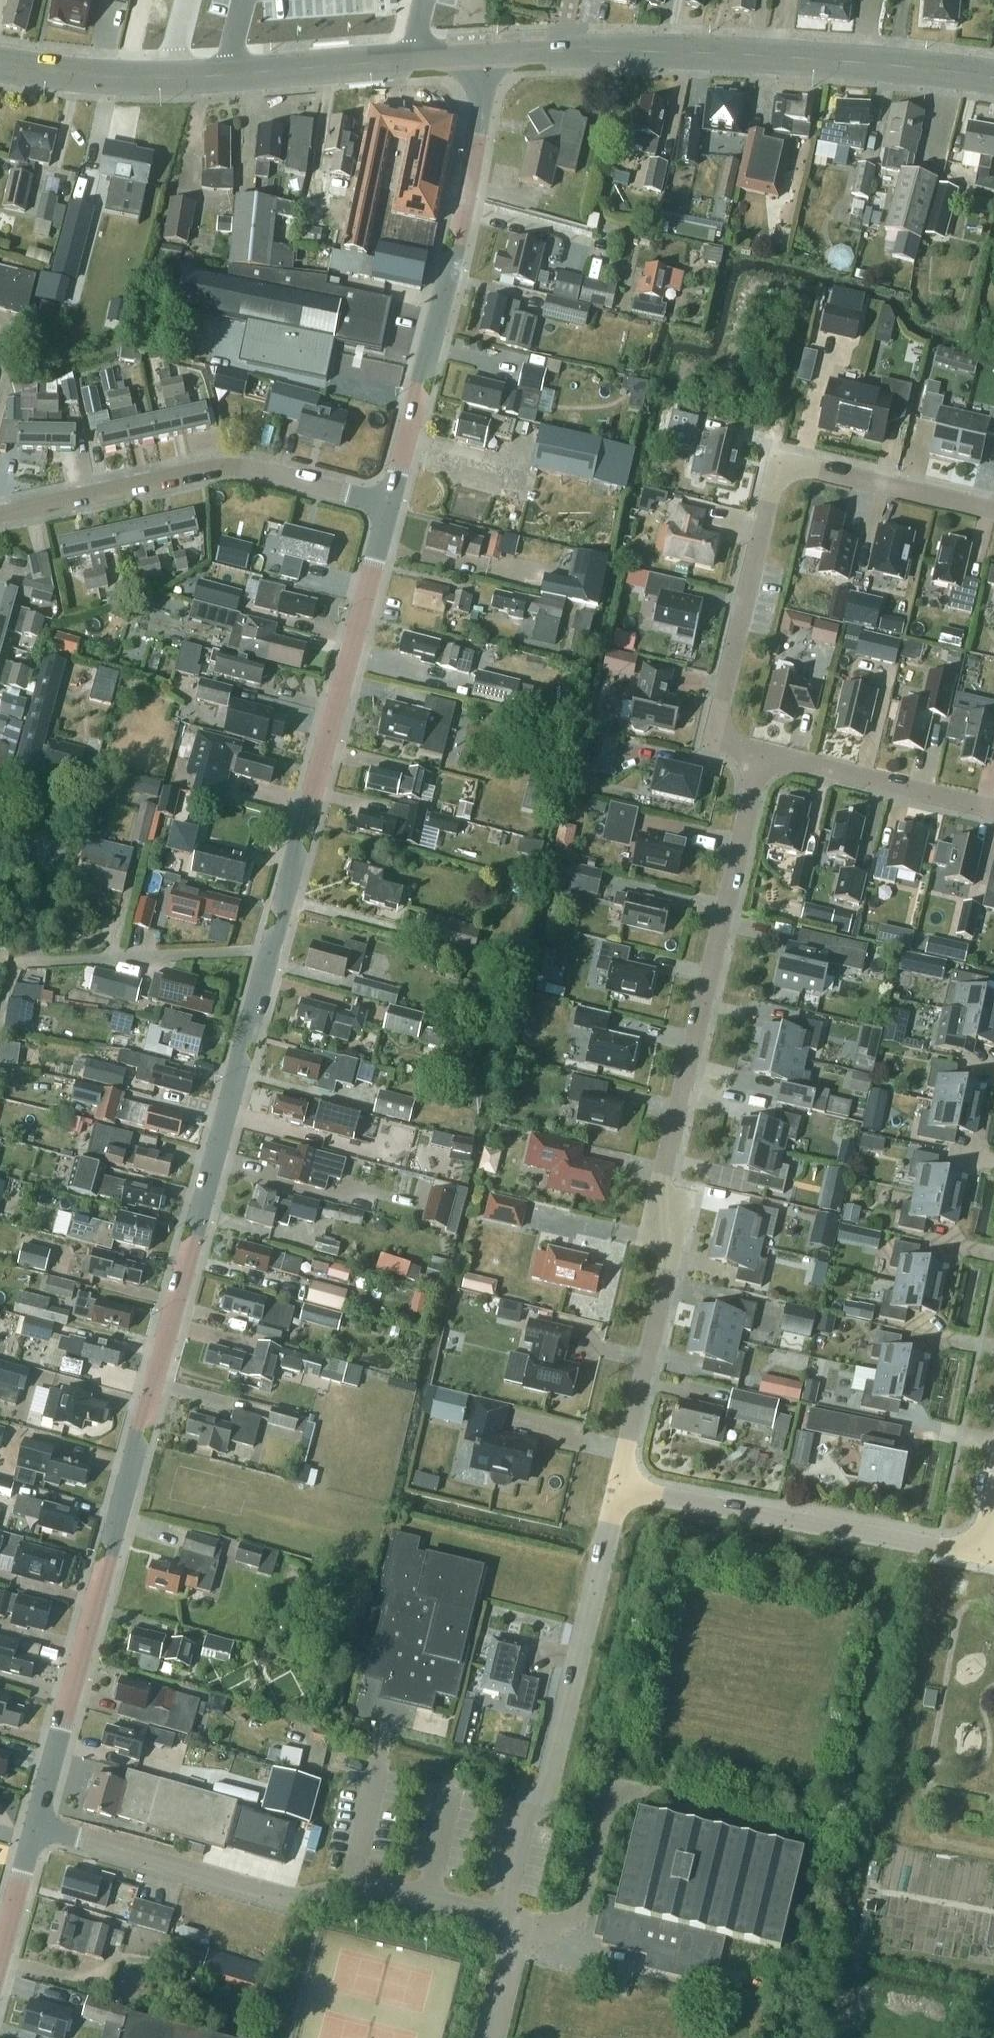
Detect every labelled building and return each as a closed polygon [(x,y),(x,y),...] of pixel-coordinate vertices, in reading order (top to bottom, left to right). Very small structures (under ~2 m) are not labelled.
[(3,27),(26,33),(34,0),(9,0),(3,27)] [(49,23),(66,27),(67,26),(85,30),(92,1),(89,0),(55,0),(55,1),(53,1),(52,7),(53,7),(49,23)] [(686,3),(688,4),(690,7),(698,9),(702,7),(703,7),(705,0),(687,0),(686,3)] [(732,10),(750,12),(750,11),(754,11),(756,0),(733,0),(732,10)] [(800,17),(848,23),(851,0),(802,0),(800,17)] [(923,23),(958,27),(960,0),(925,0),(923,23)] [(740,134),(744,96),(709,92),(704,130),(740,134)] [(807,138),(813,104),(776,98),(770,138),(750,134),(738,190),(780,198),(793,136),(807,138)] [(660,138),(668,107),(656,104),(655,101),(647,99),(645,101),(641,100),(633,132),(636,133),(632,147),(643,149),(642,154),(654,156),(658,138),(660,138)] [(572,112),(537,103),(532,124),(528,123),(519,158),(521,158),(517,177),(532,181),(531,183),(566,191),(571,170),(576,171),(584,136),(582,136),(586,117),(572,114),(572,112)] [(846,148),(863,152),(868,128),(869,105),(836,103),(835,123),(823,123),(823,122),(822,122),(818,142),(835,146),(834,155),(844,157),(846,148)] [(881,169),(899,173),(910,176),(910,174),(923,115),(892,108),(882,151),(885,151),(881,169)] [(371,111),(341,253),(367,258),(371,239),(375,240),(374,243),(380,244),(425,253),(431,223),(434,223),(455,122),(414,114),(413,120),(371,111)] [(331,119),(326,152),(336,154),(332,174),(344,176),(350,177),(358,138),(351,136),(354,123),(348,122),(346,118),(339,117),(336,120),(331,119)] [(48,166),(56,132),(16,123),(8,161),(24,165),(22,174),(12,172),(4,206),(24,211),(35,163),(48,166)] [(260,128),(255,177),(268,178),(269,162),(287,164),(286,172),(301,176),(306,176),(309,150),(312,150),(315,125),(291,123),(291,130),(283,129),(281,127),(276,126),(273,130),(260,128)] [(682,123),(677,163),(697,165),(702,126),(682,123)] [(965,153),(982,156),(980,168),(990,170),(992,158),(993,159),(993,128),(970,124),(965,153)] [(229,143),(229,130),(207,130),(207,134),(203,134),(204,160),(206,159),(207,175),(202,175),(202,189),(213,191),(233,191),(233,169),(231,169),(231,143),(229,143)] [(152,156),(121,150),(122,146),(106,143),(99,176),(146,185),(152,156)] [(646,189),(659,192),(666,163),(653,160),(646,189)] [(728,160),(723,179),(735,182),(739,163),(728,160)] [(860,164),(853,196),(869,199),(875,168),(860,164)] [(975,187),(989,190),(987,199),(993,200),(993,178),(989,177),(990,170),(980,168),(979,168),(975,187)] [(612,183),(627,186),(630,175),(615,171),(612,183)] [(941,195),(951,198),(956,174),(947,172),(941,195)] [(910,176),(899,173),(881,240),(895,244),(892,258),(912,263),(934,180),(910,174),(910,176)] [(327,194),(345,198),(348,180),(331,177),(327,194)] [(64,214),(55,212),(58,198),(42,195),(36,221),(52,224),(53,223),(62,225),(64,214)] [(236,196),(229,265),(292,272),(295,246),(299,207),(299,206),(272,200),(236,196)] [(162,240),(188,244),(190,232),(192,232),(197,203),(170,199),(166,226),(164,226),(162,240)] [(55,274),(75,279),(93,210),(73,204),(55,274)] [(880,227),(881,214),(867,212),(865,225),(880,227)] [(594,230),(597,230),(600,217),(590,214),(587,228),(594,230)] [(223,220),(222,233),(232,234),(233,220),(223,220)] [(301,229),(300,243),(320,245),(321,232),(301,229)] [(495,270),(516,276),(515,280),(533,285),(543,248),(511,239),(507,255),(500,253),(495,270)] [(377,260),(373,280),(421,290),(428,254),(425,253),(380,244),(377,260)] [(163,247),(161,257),(181,260),(183,251),(163,247)] [(285,329),(285,331),(333,341),(334,337),(340,338),(339,341),(381,350),(382,345),(391,340),(385,330),(394,324),(389,315),(392,301),(399,303),(400,301),(326,285),(328,277),(327,277),(230,265),(228,276),(184,267),(176,307),(285,329)] [(632,311),(664,318),(667,305),(662,304),(663,299),(666,288),(676,290),(680,272),(668,270),(668,269),(649,265),(645,279),(639,278),(636,294),(640,295),(639,299),(635,298),(632,311)] [(24,316),(34,276),(0,268),(0,310),(24,316)] [(43,273),(38,292),(52,296),(55,282),(57,276),(43,273)] [(558,274),(553,295),(575,301),(581,280),(558,274)] [(579,302),(611,310),(616,290),(585,282),(579,302)] [(549,298),(546,311),(575,318),(573,324),(585,327),(590,308),(549,298)] [(488,299),(480,334),(501,339),(501,342),(506,343),(505,347),(528,353),(536,320),(518,316),(521,304),(509,301),(509,304),(488,299)] [(128,307),(116,304),(111,321),(123,324),(128,307)] [(822,331),(855,339),(861,316),(828,308),(822,331)] [(888,310),(883,308),(879,326),(893,329),(895,322),(888,310)] [(285,331),(280,351),(274,350),(271,365),(293,370),(292,372),(325,379),(326,376),(329,376),(332,365),(328,364),(333,341),(285,331)] [(141,363),(143,350),(143,349),(138,348),(128,345),(123,344),(121,361),(141,363)] [(230,349),(226,369),(251,375),(255,354),(230,349)] [(936,362),(955,368),(959,356),(939,350),(936,362)] [(170,365),(169,372),(171,381),(182,434),(209,429),(205,408),(192,411),(189,396),(185,397),(181,379),(177,380),(178,367),(170,365)] [(527,422),(529,410),(535,411),(544,371),(523,366),(516,395),(502,391),(503,387),(491,384),(490,388),(468,382),(463,402),(497,410),(498,407),(505,408),(504,412),(518,416),(517,420),(527,422)] [(214,370),(212,390),(244,393),(246,373),(214,370)] [(100,375),(104,394),(117,392),(113,372),(100,375)] [(168,416),(152,420),(156,440),(182,434),(171,381),(169,372),(159,375),(161,384),(168,416)] [(862,389),(851,434),(865,437),(865,439),(882,443),(889,413),(904,417),(911,387),(883,380),(880,393),(862,389)] [(78,403),(73,381),(63,383),(68,405),(78,403)] [(124,382),(118,384),(120,392),(118,393),(130,446),(156,440),(152,420),(139,422),(136,407),(132,408),(129,390),(126,391),(124,382)] [(837,430),(851,434),(862,389),(831,382),(820,428),(837,432),(837,430)] [(301,420),(298,436),(338,446),(346,414),(314,406),(317,396),(319,396),(320,394),(278,384),(270,413),(301,420)] [(48,397),(47,450),(74,451),(75,430),(61,430),(62,413),(59,413),(59,397),(57,397),(57,386),(49,386),(48,397)] [(642,407),(643,386),(630,386),(629,406),(642,407)] [(82,391),(83,397),(87,417),(102,414),(97,388),(82,391)] [(112,428),(98,431),(103,451),(130,446),(118,393),(108,395),(112,412),(108,413),(112,428)] [(930,454),(954,460),(965,415),(941,410),(944,398),(926,394),(921,419),(938,423),(930,454)] [(0,437),(0,444),(20,445),(20,450),(47,450),(48,397),(38,396),(37,412),(34,412),(34,429),(20,429),(20,422),(8,422),(3,422),(0,437)] [(8,400),(8,422),(20,422),(21,423),(21,407),(21,400),(8,400)] [(954,460),(979,466),(986,434),(993,436),(993,410),(992,409),(989,421),(965,415),(954,460)] [(666,433),(681,437),(686,417),(671,413),(666,433)] [(511,442),(513,433),(526,436),(529,425),(493,417),(491,423),(459,416),(457,426),(455,425),(453,433),(455,433),(454,439),(467,442),(466,446),(484,450),(487,436),(511,442)] [(541,427),(532,469),(624,489),(633,447),(541,427)] [(702,478),(731,484),(741,441),(713,434),(712,436),(703,434),(700,448),(709,450),(702,478)] [(655,491),(645,489),(643,499),(647,500),(654,496),(655,491)] [(665,556),(712,567),(718,539),(699,534),(704,513),(681,508),(676,529),(672,528),(665,556)] [(816,510),(806,551),(822,555),(818,573),(831,576),(848,580),(855,551),(857,541),(840,537),(844,517),(816,510)] [(193,514),(166,520),(171,540),(198,535),(193,514)] [(166,520),(140,526),(146,553),(155,551),(153,544),(171,540),(166,520)] [(140,526),(113,531),(118,552),(133,549),(137,564),(148,562),(146,553),(140,526)] [(431,532),(428,531),(425,542),(428,543),(426,551),(457,559),(458,556),(462,557),(463,553),(479,557),(483,539),(467,535),(467,532),(448,527),(447,529),(432,526),(431,532)] [(869,573),(903,580),(903,577),(906,578),(910,563),(907,562),(913,536),(908,535),(909,531),(885,526),(884,529),(880,528),(869,573)] [(326,567),(333,540),(286,527),(279,555),(285,556),(279,576),(299,581),(304,561),(326,567)] [(113,531),(87,537),(91,558),(94,573),(105,571),(108,571),(105,555),(118,552),(113,531)] [(87,537),(60,543),(64,564),(91,558),(87,537)] [(493,537),(489,552),(500,555),(504,539),(493,537)] [(943,539),(933,583),(953,588),(948,609),(972,614),(979,583),(963,579),(971,546),(943,539)] [(216,562),(247,569),(251,554),(220,546),(216,562)] [(545,577),(541,594),(597,607),(607,558),(575,550),(568,582),(545,577)] [(189,568),(185,551),(174,554),(179,571),(189,568)] [(30,598),(50,603),(54,589),(47,554),(29,558),(32,574),(27,576),(25,581),(33,585),(30,598)] [(158,559),(148,562),(151,578),(162,576),(158,559)] [(148,562),(137,564),(141,581),(151,578),(148,562)] [(105,571),(94,573),(98,590),(108,588),(105,571)] [(88,592),(98,590),(94,573),(84,575),(88,592)] [(682,598),(686,583),(686,584),(686,582),(649,574),(645,591),(646,592),(646,590),(660,594),(655,615),(656,615),(654,624),(679,630),(677,638),(694,642),(702,607),(703,603),(682,598)] [(199,582),(195,597),(234,609),(239,594),(199,582)] [(297,615),(313,619),(317,602),(285,594),(286,588),(261,582),(255,608),(296,619),(297,615)] [(417,586),(413,604),(443,611),(445,603),(452,605),(451,610),(467,614),(471,597),(466,596),(467,593),(455,591),(454,596),(448,595),(449,589),(425,583),(424,587),(417,586)] [(25,624),(28,614),(29,613),(13,608),(17,593),(0,589),(0,617),(25,624)] [(106,595),(109,606),(128,601),(125,590),(106,595)] [(497,593),(493,609),(510,613),(509,618),(522,621),(524,612),(538,615),(532,639),(555,644),(560,622),(544,619),(545,617),(560,620),(564,605),(563,605),(565,600),(543,595),(542,601),(514,594),(514,597),(497,593)] [(845,623),(870,629),(876,604),(851,598),(845,623)] [(569,630),(564,650),(584,655),(596,607),(580,603),(574,631),(569,630)] [(266,659),(300,667),(305,645),(272,637),(275,625),(238,616),(238,615),(193,604),(189,621),(234,632),(229,650),(266,660),(266,659)] [(28,614),(25,624),(42,629),(45,618),(28,614)] [(833,646),(836,621),(782,614),(780,630),(808,633),(806,643),(833,646)] [(3,646),(7,632),(22,636),(22,635),(25,624),(0,617),(0,645),(3,646)] [(25,624),(22,635),(39,639),(42,629),(25,624)] [(634,648),(637,634),(617,630),(613,644),(634,648)] [(855,656),(895,665),(901,640),(861,631),(855,656)] [(53,650),(77,656),(81,640),(57,633),(53,650)] [(951,648),(960,650),(963,635),(954,633),(951,648)] [(422,660),(421,663),(433,666),(434,664),(441,666),(441,668),(465,673),(469,658),(461,657),(463,649),(405,635),(401,655),(422,660)] [(182,644),(175,673),(194,678),(202,649),(182,644)] [(609,651),(605,667),(634,674),(638,658),(609,651)] [(264,670),(265,665),(213,653),(211,664),(218,666),(215,675),(260,686),(261,681),(268,677),(264,670)] [(46,657),(17,764),(19,764),(22,753),(40,758),(41,755),(47,757),(44,766),(56,769),(57,765),(79,771),(84,750),(60,744),(60,747),(56,746),(57,743),(51,741),(49,749),(43,747),(66,663),(46,657)] [(11,676),(14,666),(14,665),(0,661),(0,673),(11,676)] [(779,663),(776,674),(775,674),(765,714),(793,720),(797,706),(815,711),(821,687),(802,683),(803,681),(793,678),(795,670),(794,668),(792,666),(779,663)] [(14,666),(11,676),(27,681),(30,671),(14,666)] [(666,697),(672,672),(645,666),(639,691),(638,691),(631,722),(633,722),(632,727),(635,731),(644,733),(648,731),(649,726),(673,732),(681,701),(666,697)] [(521,682),(478,671),(471,696),(515,707),(521,682)] [(8,688),(8,687),(11,676),(0,673),(0,686),(8,688)] [(893,744),(924,751),(933,715),(947,718),(956,679),(930,673),(922,706),(903,701),(893,744)] [(11,676),(8,687),(9,687),(21,690),(25,691),(27,681),(11,676)] [(271,715),(254,710),(255,707),(229,700),(232,688),(201,679),(196,699),(231,709),(224,732),(264,743),(266,734),(281,738),(286,720),(271,716),(271,715)] [(837,731),(863,737),(869,709),(872,710),(876,693),(845,685),(838,715),(841,716),(837,731)] [(0,708),(0,713),(22,719),(27,700),(19,697),(21,690),(9,687),(7,694),(4,693),(2,702),(0,708)] [(427,698),(423,713),(388,704),(380,735),(385,737),(384,742),(402,747),(404,742),(420,746),(418,752),(442,758),(456,705),(427,698)] [(946,739),(961,743),(965,744),(961,760),(984,766),(988,749),(992,750),(993,740),(993,719),(970,713),(968,713),(953,709),(946,739)] [(1,745),(9,747),(6,757),(12,759),(22,722),(8,718),(0,715),(0,744),(1,745)] [(270,783),(275,765),(241,755),(243,743),(200,732),(201,730),(181,725),(177,738),(181,739),(176,756),(191,761),(188,773),(200,776),(195,793),(220,800),(224,785),(229,782),(226,776),(227,772),(235,774),(235,776),(251,780),(252,777),(270,783)] [(586,769),(609,774),(617,739),(594,734),(586,769)] [(6,757),(9,747),(1,745),(0,744),(0,755),(6,757)] [(699,783),(701,775),(659,765),(652,794),(694,804),(695,797),(699,798),(703,784),(699,783)] [(403,778),(372,771),(371,776),(368,775),(366,784),(368,785),(368,788),(421,801),(424,786),(428,787),(431,774),(410,769),(407,781),(402,780),(403,778)] [(535,781),(533,797),(551,799),(552,783),(535,781)] [(159,812),(173,815),(179,789),(166,785),(159,812)] [(805,829),(810,807),(780,800),(777,815),(775,814),(768,846),(801,854),(806,830),(805,829)] [(156,806),(141,803),(132,841),(146,844),(156,806)] [(362,811),(357,829),(392,838),(392,840),(420,847),(425,827),(428,814),(428,813),(396,805),(396,806),(399,807),(396,819),(386,817),(362,811)] [(612,805),(605,836),(628,841),(635,810),(612,805)] [(843,870),(841,870),(835,899),(859,905),(866,876),(852,872),(865,820),(837,813),(827,856),(845,860),(843,870)] [(429,829),(456,836),(459,823),(432,816),(429,829)] [(559,848),(575,852),(581,828),(564,825),(559,848)] [(176,827),(170,850),(190,855),(196,832),(176,827)] [(891,853),(880,851),(874,879),(894,884),(897,873),(918,877),(926,834),(897,827),(891,853)] [(682,858),(685,845),(667,841),(641,835),(634,865),(677,875),(681,858),(682,858)] [(939,843),(934,866),(935,866),(935,865),(947,868),(945,879),(973,885),(983,845),(954,838),(952,847),(940,844),(940,843),(939,843)] [(121,892),(128,862),(131,850),(88,840),(85,852),(83,851),(75,881),(121,892)] [(195,860),(193,871),(196,872),(213,876),(217,877),(218,879),(225,881),(227,880),(243,884),(243,882),(246,880),(247,874),(246,872),(249,859),(248,859),(245,858),(219,852),(199,846),(195,860)] [(790,888),(806,892),(812,865),(797,861),(790,888)] [(349,867),(347,874),(348,877),(348,879),(350,879),(350,880),(349,884),(348,886),(367,891),(366,894),(364,895),(363,899),(364,901),(363,903),(392,911),(398,890),(380,885),(384,872),(352,863),(352,865),(349,867)] [(561,887),(598,896),(603,871),(567,863),(561,887)] [(167,916),(167,917),(168,918),(176,920),(178,920),(185,922),(187,923),(194,925),(196,925),(197,923),(198,918),(211,922),(213,916),(235,922),(240,903),(204,893),(206,887),(176,880),(172,895),(170,905),(170,906),(167,916)] [(990,880),(983,907),(993,910),(993,881),(990,880)] [(629,896),(617,894),(614,905),(626,908),(622,925),(663,934),(670,905),(629,895),(629,896)] [(140,900),(133,925),(149,929),(155,904),(140,900)] [(957,935),(972,938),(980,907),(964,903),(957,935)] [(420,942),(472,957),(480,931),(428,916),(420,942)] [(893,947),(910,951),(914,933),(897,929),(893,947)] [(867,949),(800,933),(797,948),(789,946),(785,963),(781,962),(773,996),(774,996),(776,986),(801,991),(802,988),(822,993),(827,973),(823,972),(825,966),(861,975),(867,949)] [(313,951),(308,970),(342,979),(343,973),(359,977),(367,947),(346,942),(344,952),(328,948),(326,954),(313,951)] [(967,964),(970,948),(945,942),(941,958),(967,964)] [(629,951),(603,944),(597,970),(611,973),(607,991),(648,1000),(655,971),(626,964),(629,951)] [(917,974),(943,980),(946,963),(921,958),(917,974)] [(142,978),(97,966),(91,988),(137,1000),(142,978)] [(155,974),(148,999),(159,1002),(210,1016),(215,997),(195,992),(198,979),(186,976),(167,971),(166,977),(155,974)] [(954,1012),(993,1020),(993,996),(986,994),(986,992),(974,990),(976,977),(951,972),(946,998),(956,1001),(954,1012)] [(351,994),(396,1006),(401,989),(356,977),(351,994)] [(526,992),(542,996),(545,982),(529,978),(526,992)] [(9,1000),(52,1004),(53,993),(44,992),(44,988),(15,983),(9,1000)] [(327,1038),(346,1043),(349,1030),(359,1032),(364,1014),(354,1011),(353,1015),(334,1010),(301,1001),(296,1020),(311,1023),(308,1034),(327,1039),(327,1038)] [(9,1002),(5,1031),(29,1035),(33,1005),(9,1002)] [(382,1030),(418,1040),(425,1015),(389,1006),(382,1030)] [(579,1009),(575,1026),(594,1031),(587,1063),(631,1074),(638,1041),(606,1033),(610,1016),(579,1009)] [(954,1012),(952,1023),(941,1021),(935,1048),(961,1053),(963,1040),(976,1043),(976,1041),(992,1044),(993,1036),(993,1020),(954,1012)] [(172,1059),(174,1051),(198,1057),(205,1032),(191,1028),(193,1020),(166,1013),(155,1055),(172,1059)] [(761,1050),(804,1060),(806,1049),(817,1051),(823,1025),(798,1019),(795,1032),(782,1029),(782,1031),(766,1027),(761,1050)] [(863,1025),(853,1069),(873,1073),(883,1029),(863,1025)] [(902,1048),(905,1035),(887,1031),(884,1044),(902,1048)] [(115,1035),(113,1047),(128,1049),(130,1037),(115,1035)] [(804,1060),(761,1050),(755,1073),(771,1077),(771,1079),(775,1080),(773,1086),(781,1087),(777,1102),(824,1113),(829,1092),(808,1088),(811,1074),(801,1072),(804,1060)] [(315,1083),(313,1089),(333,1095),(336,1083),(354,1088),(361,1063),(321,1052),(319,1061),(304,1057),(288,1053),(286,1059),(284,1060),(282,1068),(284,1070),(282,1075),(315,1083)] [(151,1086),(189,1096),(194,1077),(164,1069),(165,1063),(130,1053),(126,1067),(138,1070),(135,1082),(151,1086)] [(126,1071),(118,1069),(109,1066),(89,1061),(84,1078),(122,1088),(126,1071)] [(375,1084),(380,1066),(366,1062),(361,1081),(375,1084)] [(938,1091),(935,1102),(978,1111),(983,1088),(967,1084),(967,1083),(955,1080),(958,1067),(932,1062),(927,1089),(938,1091)] [(577,1121),(617,1131),(624,1103),(597,1097),(600,1083),(574,1077),(568,1102),(581,1105),(577,1121)] [(104,1089),(96,1120),(115,1125),(117,1120),(146,1128),(145,1130),(157,1133),(158,1131),(179,1136),(184,1117),(163,1112),(163,1111),(151,1108),(150,1112),(135,1108),(136,1104),(122,1100),(124,1094),(104,1089)] [(374,1113),(409,1123),(415,1100),(380,1091),(374,1113)] [(888,1096),(873,1093),(864,1133),(879,1136),(888,1096)] [(835,1096),(832,1112),(851,1116),(854,1100),(835,1096)] [(272,1116),(288,1120),(287,1124),(302,1127),(314,1130),(353,1140),(360,1113),(321,1103),(319,1109),(307,1106),(308,1105),(277,1098),(276,1102),(273,1102),(271,1110),(273,1111),(272,1116)] [(978,1111),(935,1102),(933,1114),(922,1111),(917,1138),(942,1143),(945,1130),(957,1133),(957,1131),(974,1134),(978,1111)] [(744,1121),(739,1144),(782,1154),(787,1129),(798,1132),(801,1118),(776,1112),(773,1125),(761,1123),(760,1124),(744,1121)] [(609,1170),(576,1162),(579,1148),(534,1138),(528,1164),(556,1171),(552,1189),(575,1194),(575,1192),(602,1198),(609,1170)] [(111,1147),(107,1162),(124,1166),(124,1164),(136,1167),(135,1170),(168,1178),(173,1158),(140,1150),(140,1152),(128,1148),(111,1144),(111,1147)] [(266,1144),(261,1162),(281,1167),(278,1178),(325,1191),(329,1177),(340,1180),(346,1161),(299,1148),(298,1153),(266,1144)] [(782,1154),(739,1144),(733,1167),(749,1171),(749,1172),(761,1175),(758,1188),(783,1194),(789,1168),(779,1165),(782,1154)] [(499,1155),(485,1152),(479,1174),(494,1178),(499,1155)] [(919,1181),(917,1192),(960,1201),(964,1178),(948,1174),(949,1173),(937,1170),(939,1157),(914,1152),(908,1179),(919,1181)] [(854,1160),(840,1157),(838,1168),(852,1171),(854,1160)] [(72,1177),(68,1191),(76,1193),(97,1198),(98,1196),(122,1202),(122,1204),(135,1207),(136,1205),(159,1211),(164,1193),(103,1177),(105,1167),(84,1161),(76,1159),(72,1177)] [(272,1229),(274,1224),(287,1228),(289,1219),(301,1222),(314,1225),(316,1216),(362,1225),(364,1214),(319,1205),(320,1204),(297,1198),(296,1201),(281,1197),(282,1194),(258,1189),(255,1203),(252,1202),(251,1206),(248,1206),(246,1214),(249,1215),(247,1223),(272,1229)] [(431,1192),(423,1223),(446,1229),(455,1198),(431,1192)] [(960,1201),(917,1192),(914,1204),(904,1201),(898,1228),(924,1233),(926,1220),(938,1223),(939,1221),(955,1224),(960,1201)] [(485,1221),(522,1230),(528,1204),(491,1195),(485,1221)] [(843,1221),(856,1223),(859,1206),(847,1203),(843,1221)] [(722,1214),(717,1237),(760,1247),(762,1236),(773,1238),(779,1212),(754,1206),(751,1219),(739,1216),(738,1218),(722,1214)] [(839,1216),(818,1211),(813,1233),(834,1238),(839,1216)] [(113,1241),(149,1250),(155,1224),(120,1215),(117,1228),(72,1216),(67,1238),(111,1250),(113,1241)] [(839,1241),(878,1249),(881,1232),(843,1224),(839,1241)] [(760,1247),(717,1237),(711,1260),(727,1264),(727,1266),(739,1269),(736,1282),(761,1288),(768,1261),(757,1258),(760,1247)] [(324,1238),(321,1250),(344,1256),(347,1244),(324,1238)] [(900,1271),(898,1282),(941,1291),(946,1268),(930,1264),(930,1263),(918,1260),(921,1247),(895,1242),(890,1269),(900,1271)] [(268,1269),(298,1277),(303,1261),(272,1253),(272,1252),(241,1244),(239,1252),(236,1254),(235,1259),(236,1262),(235,1266),(266,1274),(268,1269)] [(18,1265),(45,1273),(51,1252),(23,1245),(18,1265)] [(549,1248),(541,1281),(596,1294),(601,1268),(586,1265),(588,1257),(549,1248)] [(124,1281),(140,1285),(144,1267),(115,1260),(116,1256),(95,1250),(89,1275),(123,1284),(124,1281)] [(388,1252),(383,1268),(414,1278),(419,1262),(388,1252)] [(315,1259),(312,1269),(328,1273),(331,1264),(315,1259)] [(328,1275),(347,1281),(351,1269),(331,1264),(328,1275)] [(500,1296),(503,1280),(472,1273),(468,1289),(500,1296)] [(45,1293),(72,1300),(76,1284),(49,1277),(45,1293)] [(349,1291),(312,1281),(306,1302),(308,1303),(341,1312),(343,1312),(349,1291)] [(941,1291),(898,1282),(896,1294),(885,1291),(879,1318),(905,1323),(908,1310),(920,1313),(920,1311),(936,1315),(941,1291)] [(428,1313),(432,1290),(421,1288),(416,1310),(428,1313)] [(14,1312),(26,1316),(42,1320),(42,1318),(67,1325),(70,1313),(49,1308),(51,1299),(19,1291),(14,1312)] [(280,1342),(283,1331),(289,1333),(295,1309),(289,1307),(229,1291),(227,1299),(223,1301),(222,1307),(224,1310),(223,1313),(256,1321),(258,1317),(262,1318),(257,1336),(280,1342)] [(108,1324),(128,1329),(133,1312),(90,1301),(91,1296),(79,1293),(73,1316),(93,1321),(92,1324),(107,1327),(108,1324)] [(497,1315),(518,1320),(521,1304),(500,1299),(497,1315)] [(700,1307),(695,1330),(738,1340),(740,1329),(751,1332),(757,1305),(732,1299),(729,1312),(717,1310),(716,1311),(700,1307)] [(856,1316),(871,1319),(874,1304),(859,1301),(856,1316)] [(305,1317),(339,1326),(341,1312),(308,1303),(305,1317)] [(786,1303),(781,1330),(810,1337),(816,1310),(786,1303)] [(818,1330),(830,1333),(833,1316),(821,1313),(818,1330)] [(49,1344),(52,1334),(54,1323),(42,1320),(26,1316),(21,1336),(49,1344)] [(512,1353),(505,1382),(524,1386),(524,1388),(548,1394),(548,1392),(572,1397),(579,1369),(561,1364),(563,1352),(567,1353),(570,1339),(572,1331),(531,1321),(527,1339),(526,1343),(535,1345),(532,1358),(512,1353)] [(738,1340),(695,1330),(689,1354),(705,1358),(705,1359),(717,1362),(714,1375),(739,1381),(746,1354),(735,1352),(738,1340)] [(882,1361),(879,1372),(922,1381),(927,1358),(911,1354),(911,1353),(899,1350),(902,1337),(876,1332),(871,1359),(882,1361)] [(61,1336),(57,1351),(65,1353),(60,1373),(81,1379),(86,1361),(101,1366),(101,1363),(117,1367),(122,1349),(70,1335),(69,1338),(61,1336)] [(212,1347),(207,1365),(230,1371),(230,1374),(237,1376),(238,1374),(272,1383),(278,1365),(281,1366),(281,1367),(331,1381),(337,1361),(310,1353),(308,1357),(282,1350),(262,1344),(258,1360),(254,1359),(212,1347)] [(16,1408),(21,1391),(24,1392),(29,1373),(0,1365),(0,1404),(16,1408)] [(922,1381),(879,1372),(877,1384),(866,1381),(861,1408),(886,1413),(889,1400),(901,1403),(901,1401),(918,1405),(922,1381)] [(763,1378),(760,1394),(799,1403),(802,1387),(763,1378)] [(802,1399),(814,1401),(818,1381),(806,1379),(802,1399)] [(56,1424),(56,1425),(83,1432),(86,1421),(102,1426),(107,1407),(91,1403),(92,1398),(65,1391),(65,1393),(54,1390),(46,1421),(56,1424)] [(778,1401),(733,1390),(729,1407),(748,1412),(747,1421),(773,1428),(778,1401)] [(463,1422),(468,1398),(437,1391),(431,1415),(463,1422)] [(703,1440),(721,1444),(725,1426),(719,1425),(722,1410),(681,1401),(678,1413),(676,1413),(670,1438),(672,1430),(703,1437),(703,1440)] [(512,1475),(528,1479),(536,1445),(498,1437),(505,1409),(476,1402),(467,1440),(478,1442),(472,1466),(493,1471),(492,1476),(492,1480),(495,1484),(504,1486),(508,1484),(511,1480),(512,1475)] [(187,1435),(201,1438),(198,1448),(219,1453),(223,1440),(252,1447),(260,1417),(234,1411),(230,1426),(192,1416),(187,1435)] [(268,1425),(294,1432),(298,1418),(272,1411),(268,1425)] [(862,1441),(860,1452),(865,1453),(859,1479),(896,1486),(900,1487),(903,1475),(906,1460),(892,1457),(894,1448),(896,1448),(900,1430),(808,1411),(804,1430),(862,1441)] [(774,1430),(770,1449),(783,1452),(787,1434),(790,1434),(794,1418),(778,1414),(774,1430)] [(48,1474),(46,1483),(60,1487),(62,1479),(85,1486),(90,1468),(53,1458),(55,1450),(26,1442),(19,1468),(38,1473),(39,1472),(48,1474)] [(0,1481),(0,1495),(10,1498),(14,1485),(0,1481)] [(17,1499),(13,1515),(41,1522),(39,1528),(56,1533),(57,1532),(72,1536),(78,1514),(59,1509),(59,1507),(35,1500),(34,1503),(17,1499)] [(465,1646),(473,1613),(485,1565),(427,1550),(429,1541),(396,1533),(383,1588),(390,1589),(385,1609),(372,1664),(376,1665),(374,1674),(386,1677),(381,1697),(432,1709),(436,1693),(456,1698),(469,1647),(465,1646)] [(0,1555),(16,1560),(12,1574),(11,1575),(46,1584),(46,1582),(58,1586),(66,1557),(23,1545),(24,1540),(0,1534),(0,1556),(0,1555)] [(183,1570),(167,1565),(166,1567),(153,1564),(146,1588),(176,1597),(179,1586),(209,1595),(218,1564),(213,1563),(218,1544),(188,1535),(183,1554),(187,1555),(183,1570)] [(246,1564),(260,1568),(265,1550),(243,1544),(240,1555),(248,1557),(246,1564)] [(5,1618),(7,1612),(15,1614),(11,1627),(27,1631),(28,1628),(45,1632),(52,1606),(0,1593),(0,1617),(5,1618)] [(160,1660),(179,1665),(190,1668),(195,1648),(165,1640),(166,1638),(149,1633),(149,1636),(135,1632),(129,1652),(141,1655),(138,1666),(140,1670),(154,1674),(157,1671),(160,1660)] [(13,1676),(16,1674),(32,1678),(37,1660),(36,1659),(39,1647),(0,1637),(0,1672),(13,1676)] [(208,1637),(204,1651),(218,1655),(216,1661),(230,1664),(235,1645),(208,1637)] [(495,1641),(484,1687),(510,1694),(507,1707),(531,1713),(539,1682),(519,1677),(526,1648),(495,1641)] [(176,1693),(176,1695),(152,1688),(153,1687),(138,1683),(138,1685),(122,1680),(116,1702),(123,1704),(119,1717),(166,1730),(167,1728),(191,1735),(192,1731),(201,1734),(205,1721),(195,1718),(201,1700),(176,1693)] [(923,1707),(935,1709),(938,1693),(926,1691),(923,1707)] [(3,1727),(3,1725),(18,1729),(23,1712),(8,1708),(9,1706),(8,1705),(11,1695),(0,1692),(0,1726),(3,1727)] [(454,1743),(476,1749),(483,1727),(460,1720),(454,1743)] [(119,1757),(139,1763),(148,1730),(133,1726),(130,1735),(108,1729),(103,1749),(120,1754),(119,1757)] [(285,1764),(304,1767),(307,1749),(288,1746),(285,1764)] [(5,1778),(11,1758),(0,1755),(0,1777),(5,1778)] [(274,1768),(262,1811),(309,1824),(321,1781),(274,1768)] [(96,1777),(85,1812),(116,1821),(117,1818),(132,1823),(225,1850),(225,1847),(286,1865),(298,1823),(237,1806),(238,1804),(210,1796),(129,1772),(125,1785),(96,1777)] [(780,1950),(804,1850),(763,1841),(767,1827),(669,1804),(666,1817),(639,1811),(617,1899),(604,1896),(594,1937),(603,1939),(602,1945),(647,1956),(644,1970),(705,1984),(710,1965),(719,1967),(726,1937),(780,1950)] [(63,1897),(96,1906),(97,1903),(105,1906),(113,1878),(103,1876),(102,1879),(70,1870),(63,1897)] [(867,1902),(866,1909),(875,1912),(877,1904),(867,1902)] [(167,1935),(173,1914),(134,1903),(128,1923),(129,1923),(165,1934),(167,1935)] [(49,1947),(104,1962),(112,1931),(79,1922),(79,1921),(57,1915),(49,1947)] [(202,1974),(263,1992),(270,1969),(209,1950),(202,1974)] [(83,2018),(122,2030),(128,2009),(89,1998),(83,2018)] [(46,2037),(65,2037),(71,2014),(32,2003),(24,2032),(46,2037)] [(130,2015),(125,2037),(220,2037),(130,2015)]
